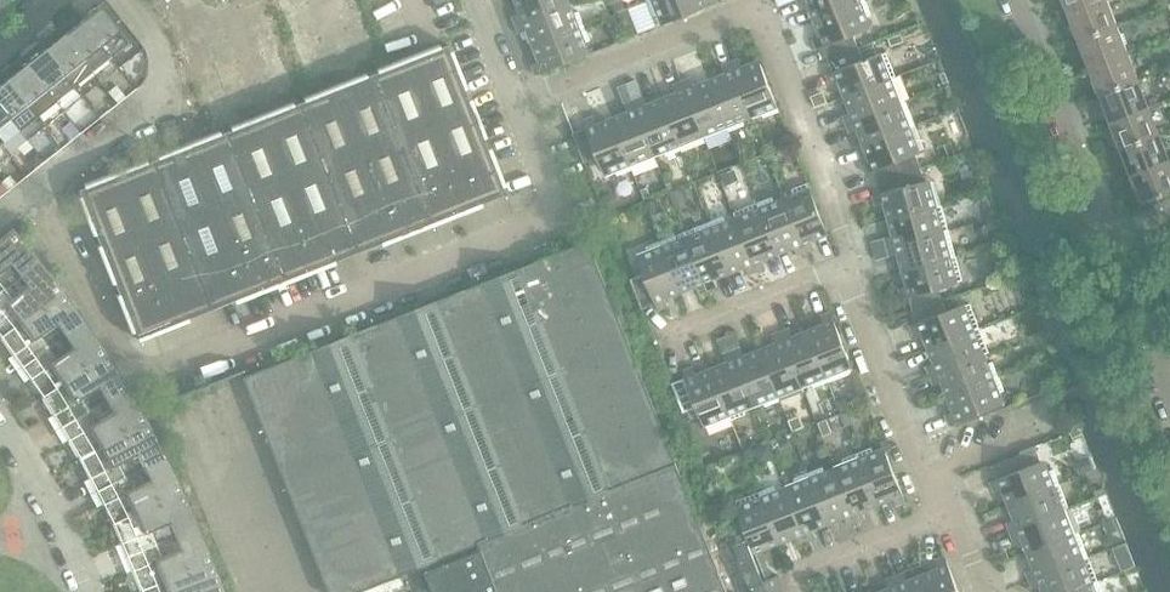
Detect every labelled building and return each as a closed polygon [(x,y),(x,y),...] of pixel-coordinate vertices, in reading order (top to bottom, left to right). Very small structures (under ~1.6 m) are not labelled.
[(119,17),(106,0),(104,0),(88,13),(90,16),(83,22),(82,23),(109,56),(118,67),(143,47),(119,17)] [(565,0),(520,0),(524,11),(512,15),(516,24),(566,4),(565,0)] [(715,0),(649,0),(648,0),(653,15),(662,12),(666,22),(716,2),(715,0)] [(864,0),(797,0),(800,8),(812,3),(818,19),(864,1),(864,0)] [(1060,2),(1064,1),(1068,12),(1102,0),(1060,0),(1060,2)] [(1107,0),(1102,0),(1068,12),(1073,24),(1070,26),(1075,39),(1078,38),(1079,40),(1117,25),(1107,0)] [(866,29),(862,18),(870,15),(864,1),(818,19),(824,34),(813,39),(817,49),(823,46),(828,59),(858,47),(853,34),(866,29)] [(584,25),(578,10),(570,13),(566,4),(516,24),(519,33),(531,28),(537,44),(584,25)] [(109,56),(82,23),(83,22),(76,13),(57,28),(90,70),(109,56)] [(585,54),(582,43),(590,39),(584,25),(537,44),(543,60),(532,64),(536,74),(585,54)] [(1127,52),(1117,25),(1079,40),(1079,41),(1076,42),(1081,56),(1085,55),(1089,67),(1127,52)] [(90,70),(57,28),(39,43),(73,84),(90,70)] [(73,84),(39,43),(21,57),(63,110),(82,95),(73,84)] [(485,136),(470,98),(468,99),(463,89),(466,88),(451,50),(448,51),(446,44),(439,46),(438,44),(376,68),(377,71),(371,73),(431,225),(446,219),(464,212),(481,205),(480,203),(504,193),(502,186),(504,185),(489,147),(487,148),(483,137),(485,136)] [(894,77),(885,53),(877,56),(876,55),(863,60),(858,47),(828,59),(833,71),(827,74),(830,84),(842,79),(848,94),(894,77)] [(1138,79),(1127,52),(1089,67),(1094,79),(1091,80),(1096,94),(1099,92),(1100,94),(1138,79)] [(63,110),(21,57),(3,71),(45,125),(63,110)] [(779,111),(760,64),(744,70),(739,58),(730,62),(750,112),(762,108),(766,117),(779,111)] [(750,112),(730,62),(722,65),(727,77),(711,83),(730,130),(744,124),(741,116),(750,112)] [(3,71),(0,74),(0,105),(27,139),(45,125),(3,71)] [(431,225),(371,73),(366,75),(365,73),(302,97),(303,100),(298,102),(357,251),(380,242),(381,245),(431,225)] [(904,101),(894,77),(848,94),(854,110),(843,115),(846,124),(904,101)] [(730,130),(711,83),(695,89),(691,78),(682,81),(701,132),(712,127),(715,136),(730,130)] [(635,79),(626,83),(633,100),(642,97),(635,79)] [(1148,107),(1138,79),(1100,94),(1100,95),(1097,97),(1103,110),(1106,109),(1110,121),(1148,107)] [(701,132),(682,81),(673,85),(678,96),(662,103),(681,150),(695,144),(691,135),(701,132)] [(626,83),(617,86),(624,104),(633,100),(626,83)] [(125,97),(116,85),(108,91),(118,103),(125,97)] [(681,150),(662,103),(647,109),(642,97),(633,100),(653,151),(664,147),(667,155),(681,150)] [(653,151),(633,100),(624,104),(629,116),(613,122),(632,169),(647,163),(643,154),(653,151)] [(357,251),(298,102),(292,104),(291,101),(229,126),(230,128),(225,131),(285,283),(334,263),(333,260),(357,251)] [(914,126),(904,101),(846,124),(850,132),(861,128),(868,143),(914,126)] [(0,105),(0,143),(9,154),(27,139),(0,105)] [(1159,134),(1148,107),(1110,121),(1115,133),(1112,134),(1117,148),(1120,147),(1121,148),(1159,134)] [(632,169),(613,122),(598,128),(593,116),(584,120),(586,127),(573,133),(584,162),(598,157),(603,170),(615,166),(619,175),(632,169)] [(79,132),(70,121),(62,128),(71,139),(79,132)] [(915,152),(923,149),(914,126),(868,143),(874,159),(862,163),(866,173),(873,170),(877,182),(907,172),(902,159),(915,154),(915,152)] [(285,283),(225,131),(219,133),(218,130),(156,155),(157,157),(151,160),(210,309),(233,300),(235,302),(285,283)] [(1169,161),(1159,134),(1121,148),(1121,150),(1118,151),(1124,165),(1127,163),(1131,175),(1169,161)] [(776,149),(773,142),(765,145),(767,152),(776,149)] [(0,143),(0,161),(9,154),(0,143)] [(43,161),(36,152),(27,159),(34,168),(43,161)] [(758,168),(754,158),(743,162),(748,173),(758,168)] [(210,309),(151,160),(146,161),(145,159),(83,183),(84,186),(77,189),(80,196),(77,197),(92,235),(95,234),(99,244),(96,245),(111,284),(114,282),(118,293),(115,294),(130,332),(133,331),(136,338),(137,337),(138,340),(188,320),(187,318),(210,309)] [(1169,161),(1131,175),(1136,187),(1133,188),(1138,202),(1141,201),(1142,203),(1169,192),(1169,162),(1169,161)] [(738,178),(734,168),(720,174),(724,184),(738,178)] [(643,170),(634,174),(641,189),(649,186),(643,170)] [(940,205),(934,181),(924,184),(924,182),(911,186),(907,172),(877,182),(880,193),(873,195),(876,205),(888,202),(893,218),(940,205)] [(16,184),(9,175),(1,182),(8,190),(16,184)] [(826,230),(807,182),(792,188),(796,198),(786,202),(806,251),(814,248),(810,236),(826,230)] [(647,187),(641,189),(644,198),(650,196),(647,187)] [(806,251),(786,202),(775,207),(772,197),(758,202),(777,249),(792,243),(797,255),(806,251)] [(663,211),(657,198),(647,202),(653,215),(663,211)] [(777,249),(758,202),(743,209),(746,218),(737,222),(757,271),(766,267),(761,255),(777,249)] [(947,230),(940,205),(893,218),(897,234),(885,238),(887,247),(938,233),(947,230)] [(757,271),(737,222),(726,226),(722,216),(709,222),(728,269),(743,262),(748,274),(757,271)] [(728,269),(709,222),(694,228),(698,237),(689,241),(708,290),(717,286),(712,275),(728,269)] [(38,259),(13,228),(0,239),(0,290),(38,259)] [(954,256),(950,241),(941,244),(938,233),(887,247),(890,256),(902,252),(906,269),(954,256)] [(708,290),(689,241),(678,245),(674,236),(661,241),(679,288),(695,282),(699,293),(708,290)] [(679,288),(661,241),(646,246),(650,256),(638,261),(644,275),(631,280),(642,308),(656,303),(658,309),(668,306),(664,294),(679,288)] [(961,280),(954,256),(906,269),(911,285),(899,288),(901,298),(908,296),(912,309),(942,300),(939,288),(952,284),(952,282),(961,280)] [(63,290),(38,259),(0,290),(0,336),(63,290)] [(85,321),(63,290),(0,336),(0,337),(20,366),(85,321)] [(978,327),(969,304),(961,308),(960,306),(947,311),(942,300),(912,309),(917,322),(910,325),(914,334),(926,330),(932,345),(978,327)] [(854,371),(830,312),(821,316),(825,328),(810,334),(829,381),(854,371)] [(41,396),(107,353),(85,321),(20,366),(29,378),(41,396)] [(988,352),(978,327),(932,345),(938,361),(926,366),(930,374),(980,355),(988,352)] [(829,381),(810,334),(794,340),(790,328),(781,331),(801,382),(813,378),(816,386),(829,381)] [(801,382),(781,331),(772,335),(777,347),(761,353),(780,401),(794,395),(791,386),(801,382)] [(780,401),(761,353),(745,359),(741,347),(733,351),(753,401),(764,397),(767,406),(780,401)] [(753,401),(733,351),(723,354),(728,366),(712,372),(731,420),(746,414),(742,405),(753,401)] [(127,386),(107,353),(41,396),(60,427),(127,386)] [(998,376),(992,362),(984,365),(980,355),(930,374),(933,383),(945,379),(951,394),(998,376)] [(731,420),(712,372),(697,378),(692,367),(682,370),(685,377),(672,383),(683,412),(697,406),(703,421),(714,417),(718,425),(731,420)] [(999,404),(995,394),(1003,390),(998,376),(951,394),(957,410),(946,414),(949,424),(999,404)] [(78,458),(148,420),(128,386),(127,386),(60,427),(78,458)] [(803,427),(799,416),(788,420),(792,431),(803,427)] [(831,428),(827,419),(819,422),(822,432),(831,428)] [(166,455),(148,420),(78,458),(95,491),(166,455)] [(1084,436),(1081,429),(1070,433),(1073,440),(1084,436)] [(1059,483),(1054,470),(1045,473),(1034,446),(1020,451),(1021,454),(992,465),(997,479),(990,481),(994,491),(1006,486),(1012,502),(1059,483)] [(905,502),(886,452),(876,456),(872,448),(858,453),(876,500),(891,494),(896,505),(905,502)] [(876,500),(858,453),(845,458),(848,467),(837,472),(857,521),(865,518),(860,506),(876,500)] [(184,490),(166,455),(95,491),(111,523),(184,490)] [(1094,468),(1090,458),(1077,464),(1081,473),(1094,468)] [(857,521),(837,472),(826,476),(823,467),(809,472),(827,519),(842,513),(847,525),(857,521)] [(827,519),(809,472),(796,478),(799,487),(789,491),(808,540),(816,537),(811,525),(827,519)] [(1068,508),(1065,499),(1059,483),(1012,502),(1018,518),(1007,522),(1010,531),(1068,508)] [(808,540),(789,491),(778,495),(774,486),(760,492),(778,538),(794,532),(798,544),(808,540)] [(1106,494),(1103,488),(1094,492),(1096,498),(1106,494)] [(199,526),(184,490),(111,523),(125,556),(199,526)] [(778,538),(760,492),(737,501),(741,510),(740,510),(746,525),(754,548),(778,538)] [(1078,532),(1069,509),(1068,508),(1010,531),(1013,540),(1025,535),(1031,551),(1078,532)] [(766,579),(754,548),(746,525),(729,531),(750,586),(766,579)] [(214,562),(199,526),(125,556),(139,590),(214,562)] [(1079,561),(1075,551),(1084,547),(1078,532),(1031,551),(1037,566),(1026,571),(1029,580),(1079,561)] [(945,557),(935,560),(940,572),(924,578),(930,591),(959,591),(945,557)] [(1092,567),(1083,571),(1079,561),(1029,580),(1033,588),(1044,584),(1048,591),(1070,591),(1098,581),(1092,567)] [(214,562),(139,590),(140,591),(226,591),(214,562)] [(924,578),(908,584),(904,573),(895,576),(901,591),(930,591),(924,578)] [(777,575),(766,579),(750,586),(753,591),(776,591),(783,589),(777,575)] [(895,576),(886,580),(891,591),(889,591),(901,591),(895,576)] [(1098,581),(1070,591),(1102,591),(1098,581)]
